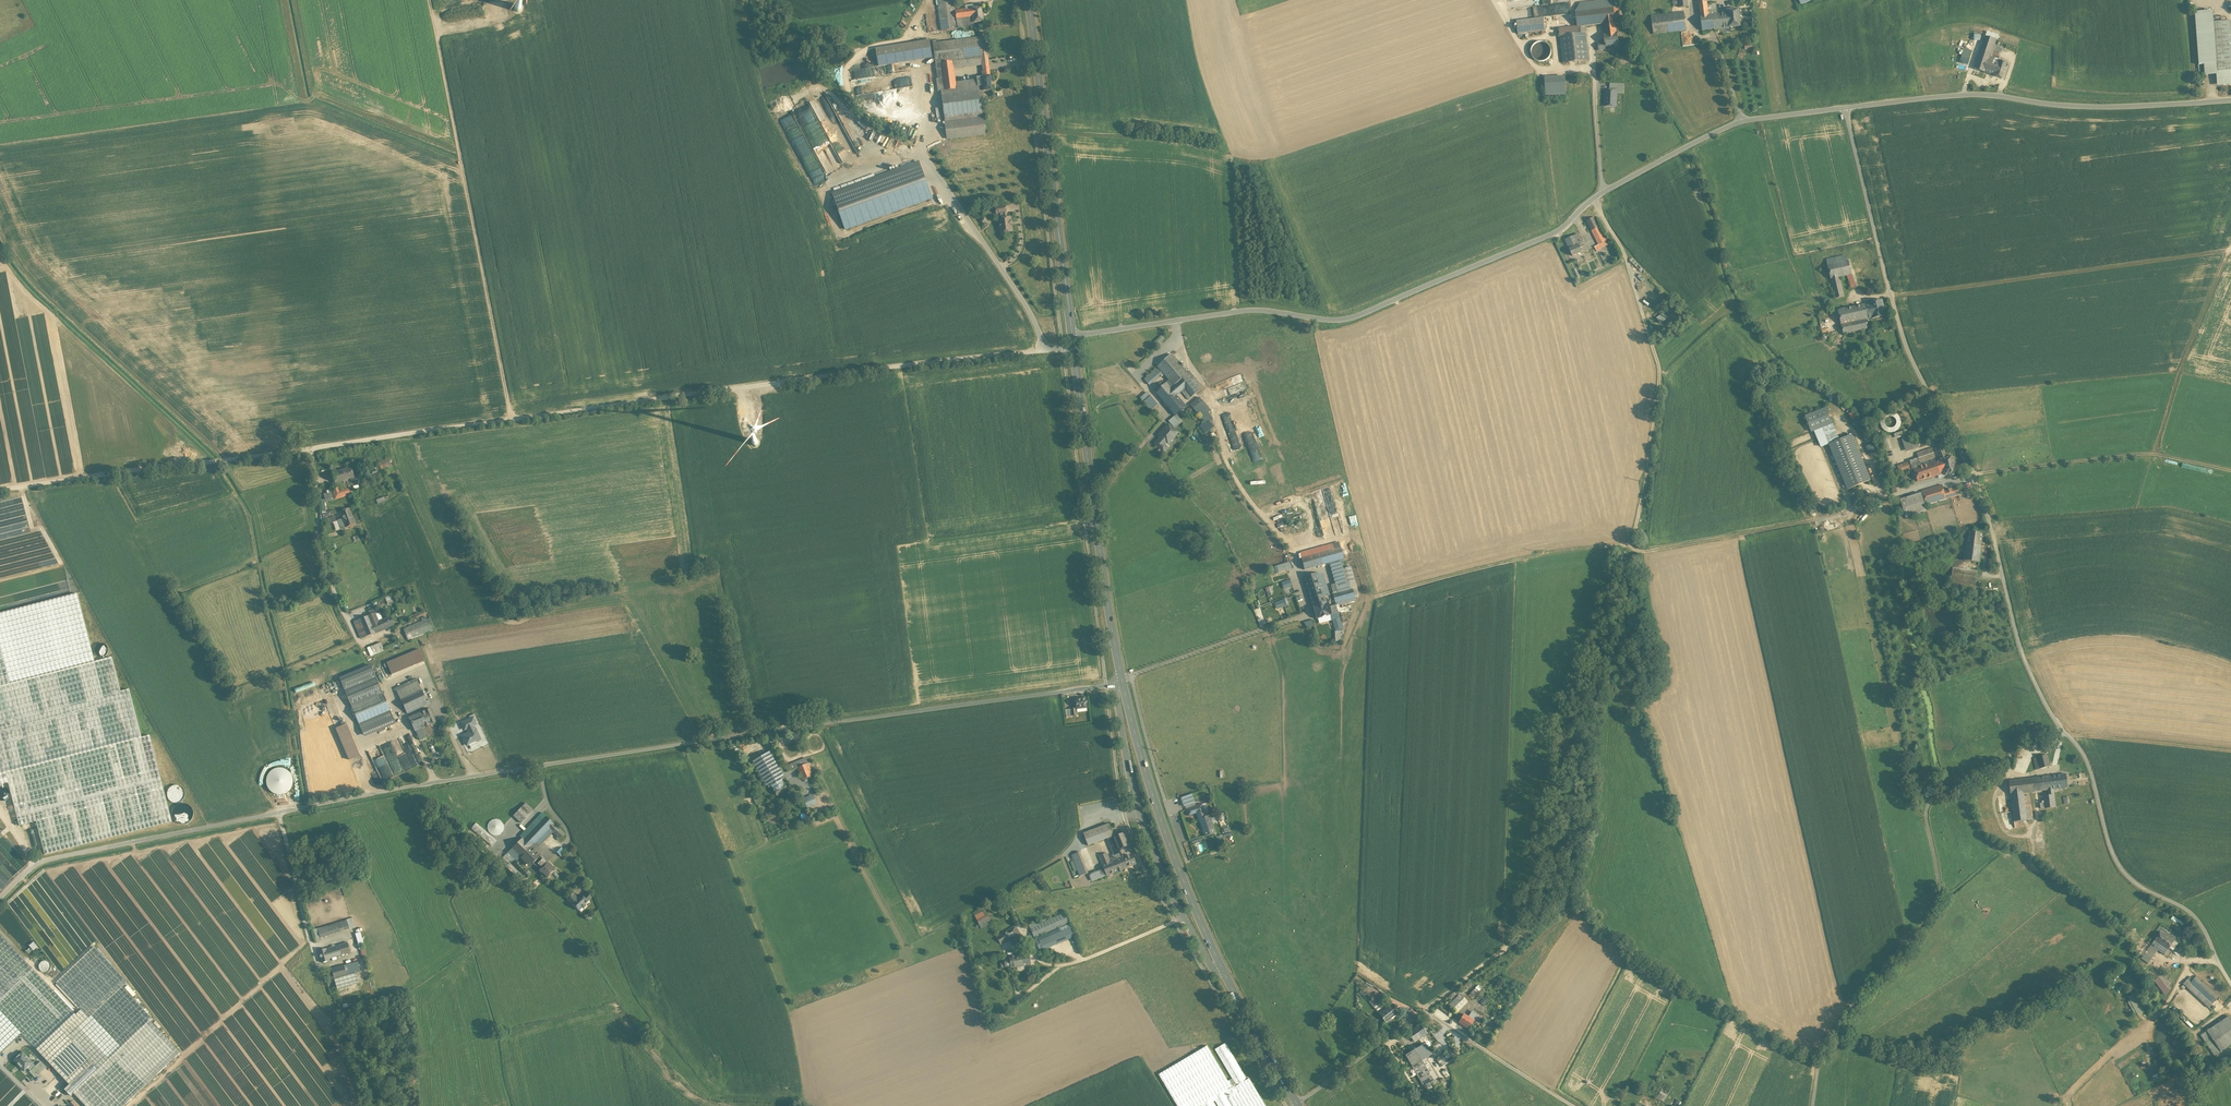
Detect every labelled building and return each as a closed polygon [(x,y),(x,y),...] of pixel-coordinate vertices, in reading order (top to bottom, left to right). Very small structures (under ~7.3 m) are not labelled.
[(954,0),(937,0),(941,31),(975,27),(974,23),(976,23),(975,18),(973,18),(972,8),(966,9),(955,11),(954,0)] [(1613,1),(1579,5),(1580,11),(1614,7),(1613,1)] [(1707,2),(1699,3),(1700,16),(1709,15),(1707,4),(1707,2)] [(1711,10),(1710,4),(1707,4),(1709,15),(1713,15),(1718,14),(1717,9),(1711,10)] [(981,7),(972,8),(973,18),(975,18),(976,23),(984,22),(982,7),(981,7)] [(1580,11),(1576,12),(1577,27),(1584,26),(1603,24),(1615,23),(1616,23),(1614,7),(1580,11)] [(1739,10),(1728,11),(1728,13),(1729,28),(1740,27),(1739,10)] [(2212,11),(2195,12),(2199,65),(2204,64),(2204,65),(2216,64),(2213,22),(2212,11)] [(1684,12),(1651,16),(1654,34),(1686,30),(1684,12)] [(1728,13),(1718,14),(1713,15),(1715,29),(1729,28),(1728,13)] [(1709,15),(1700,16),(1702,30),(1715,29),(1713,15),(1709,15)] [(1544,18),(1517,21),(1518,34),(1545,31),(1544,18)] [(2213,22),(2216,64),(2216,72),(2217,72),(2228,71),(2230,71),(2230,28),(2230,21),(2213,22)] [(1615,23),(1603,24),(1605,42),(1605,47),(1606,47),(1619,45),(1617,32),(1616,32),(1615,23)] [(1578,34),(1560,36),(1563,63),(1588,60),(1585,33),(1578,34)] [(939,43),(933,44),(936,64),(941,63),(953,61),(966,60),(976,58),(988,57),(985,37),(939,43)] [(1998,41),(1986,37),(1975,71),(2002,80),(2007,64),(2000,61),(2001,58),(1994,56),(1998,41)] [(929,40),(876,49),(878,66),(906,62),(932,57),(929,40)] [(1605,42),(1598,43),(1599,50),(1606,49),(1606,47),(1605,47),(1605,42)] [(1549,53),(1549,50),(1549,47),(1547,45),(1545,44),(1542,43),(1539,44),(1537,45),(1536,48),(1535,50),(1536,53),(1537,55),(1540,57),(1542,57),(1545,57),(1547,55),(1549,53)] [(1961,57),(1964,57),(1962,62),(1968,64),(1972,51),(1963,49),(1961,57)] [(988,57),(976,58),(977,66),(982,65),(989,64),(988,57)] [(966,60),(953,61),(954,69),(968,67),(966,60)] [(953,61),(941,63),(942,73),(954,71),(954,69),(953,61)] [(906,62),(850,71),(851,81),(855,96),(912,86),(908,71),(906,62)] [(965,81),(956,82),(954,71),(942,73),(937,73),(938,78),(937,79),(938,92),(941,91),(944,116),(964,113),(982,111),(980,91),(978,92),(978,88),(972,89),(971,83),(965,84),(965,81)] [(990,76),(977,78),(977,82),(978,82),(978,87),(977,87),(978,88),(978,92),(980,91),(983,91),(992,90),(990,76)] [(1565,80),(1546,80),(1546,96),(1565,96),(1565,80)] [(1617,91),(1606,91),(1606,99),(1605,99),(1605,106),(1616,107),(1617,91)] [(807,103),(792,111),(803,134),(810,130),(809,129),(813,127),(812,125),(817,122),(807,103)] [(851,157),(856,157),(856,154),(830,106),(816,114),(816,115),(824,131),(829,131),(827,133),(826,137),(831,130),(832,133),(834,133),(836,137),(836,136),(836,132),(839,131),(844,133),(840,133),(841,135),(844,135),(844,138),(842,139),(847,139),(846,141),(838,140),(839,143),(838,145),(835,147),(835,148),(842,162),(851,157)] [(982,111),(964,113),(965,119),(983,117),(982,111)] [(964,113),(944,116),(945,122),(965,119),(964,113)] [(945,122),(947,139),(985,134),(983,117),(965,119),(945,122)] [(919,162),(832,193),(845,229),(932,198),(919,162)] [(1005,206),(996,207),(996,214),(999,213),(1004,213),(1006,212),(1005,206)] [(1007,218),(1005,217),(1004,213),(999,213),(1000,223),(1000,225),(1000,226),(1001,227),(1002,227),(1003,228),(1004,232),(1012,231),(1010,217),(1007,218)] [(1587,221),(1599,245),(1606,241),(1594,217),(1587,221)] [(1579,234),(1566,239),(1569,248),(1579,244),(1581,248),(1584,246),(1579,234)] [(1608,245),(1606,241),(1599,245),(1595,247),(1597,251),(1608,245)] [(1579,244),(1569,248),(1573,256),(1582,252),(1581,248),(1579,244)] [(1845,256),(1826,260),(1831,279),(1840,277),(1847,275),(1852,274),(1849,260),(1847,261),(1847,259),(1846,259),(1845,256)] [(1852,274),(1847,275),(1852,288),(1856,287),(1852,274)] [(1840,277),(1831,279),(1835,299),(1844,297),(1840,277)] [(1882,300),(1869,303),(1872,318),(1872,319),(1886,316),(1882,300)] [(1869,303),(1838,310),(1841,325),(1866,320),(1872,318),(1869,303)] [(1657,317),(1660,323),(1666,319),(1662,313),(1657,317)] [(1866,320),(1841,325),(1843,334),(1868,329),(1866,320)] [(1195,346),(1206,336),(1204,333),(1193,344),(1195,346)] [(1160,335),(1153,342),(1157,345),(1163,338),(1160,335)] [(1187,373),(1171,354),(1157,366),(1158,367),(1163,373),(1169,380),(1174,385),(1180,393),(1182,392),(1189,400),(1199,390),(1186,374),(1187,373)] [(1163,373),(1158,367),(1145,379),(1149,384),(1163,373)] [(1203,387),(1189,371),(1187,373),(1186,374),(1199,390),(1203,387)] [(1169,380),(1155,392),(1160,397),(1171,388),(1174,385),(1169,380)] [(1174,385),(1171,388),(1177,396),(1180,393),(1174,385)] [(1171,388),(1160,397),(1170,409),(1180,400),(1177,396),(1171,388)] [(1146,391),(1139,397),(1150,411),(1157,405),(1146,391)] [(1199,397),(1190,405),(1196,412),(1205,404),(1199,397)] [(1180,400),(1170,409),(1175,415),(1186,406),(1180,400)] [(1826,408),(1806,416),(1812,431),(1832,423),(1826,408)] [(1174,416),(1169,421),(1174,427),(1179,422),(1174,416)] [(1168,424),(1159,435),(1161,437),(1158,440),(1163,445),(1166,442),(1168,443),(1177,432),(1168,424)] [(1832,424),(1822,428),(1828,443),(1838,439),(1832,424)] [(1822,428),(1815,431),(1821,446),(1828,443),(1822,428)] [(1913,450),(1908,434),(1904,436),(1909,451),(1913,450)] [(1852,435),(1829,444),(1848,490),(1870,480),(1852,435)] [(1883,437),(1887,450),(1891,448),(1887,435),(1883,437)] [(1163,445),(1158,440),(1155,444),(1164,452),(1167,448),(1163,445)] [(1868,457),(1875,454),(1869,440),(1863,442),(1868,457)] [(1941,442),(1934,445),(1940,460),(1947,457),(1941,442)] [(1932,448),(1917,453),(1920,463),(1936,458),(1932,448)] [(1952,455),(1947,457),(1940,460),(1944,473),(1945,475),(1957,471),(1952,455)] [(391,458),(379,463),(381,469),(392,465),(390,461),(392,460),(391,458)] [(1940,460),(1914,469),(1919,481),(1944,473),(1940,460)] [(1910,462),(1898,467),(1899,471),(1911,467),(1910,462)] [(337,471),(332,473),(335,483),(354,478),(351,467),(337,471)] [(1942,485),(1922,491),(1922,493),(1924,497),(1926,505),(1946,499),(1944,491),(1942,485)] [(338,487),(331,489),(334,500),(344,497),(342,491),(339,492),(338,487)] [(1957,487),(1944,491),(1946,499),(1959,495),(1957,487)] [(331,489),(326,491),(326,493),(324,494),(326,502),(334,500),(331,489)] [(1920,493),(1900,500),(1906,518),(1927,511),(1922,498),(1924,497),(1922,493),(1920,493)] [(355,524),(349,508),(340,512),(343,519),(337,521),(340,530),(355,524)] [(1983,533),(1968,531),(1967,543),(1981,545),(1983,533)] [(1339,542),(1303,552),(1305,557),(1341,547),(1339,542)] [(1967,543),(1966,543),(1963,560),(1979,562),(1981,545),(1967,543)] [(1351,566),(1343,569),(1341,562),(1344,561),(1341,547),(1305,557),(1301,558),(1304,570),(1331,562),(1337,583),(1331,585),(1334,595),(1333,595),(1335,603),(1359,596),(1351,566)] [(1287,564),(1275,568),(1276,573),(1293,567),(1291,561),(1287,563),(1287,564)] [(1978,571),(1953,568),(1951,584),(1959,586),(1975,588),(1978,571)] [(1317,573),(1304,577),(1311,600),(1324,596),(1329,595),(1323,574),(1317,573)] [(1289,579),(1281,582),(1283,589),(1292,586),(1289,579)] [(1959,586),(1951,584),(1950,591),(1958,593),(1959,586)] [(0,614),(0,686),(95,662),(77,594),(0,614)] [(1324,596),(1311,600),(1313,606),(1326,602),(1324,596)] [(1276,609),(1289,604),(1286,597),(1273,602),(1276,609)] [(1313,606),(1317,619),(1322,617),(1323,622),(1327,621),(1328,622),(1329,621),(1332,620),(1330,615),(1332,614),(1328,602),(1326,602),(1313,606)] [(370,615),(354,621),(361,639),(381,630),(377,622),(378,621),(375,613),(370,615)] [(1332,614),(1330,615),(1332,620),(1333,619),(1335,625),(1340,624),(1337,613),(1332,614)] [(378,621),(377,622),(381,630),(394,625),(390,616),(378,621)] [(429,618),(403,629),(408,640),(434,629),(429,618)] [(381,642),(371,646),(374,654),(384,650),(381,642)] [(96,655),(107,656),(107,644),(96,644),(96,655)] [(389,674),(423,662),(418,649),(384,661),(389,674)] [(0,686),(0,774),(141,737),(129,690),(120,691),(111,658),(95,662),(0,686)] [(401,701),(407,714),(428,704),(422,690),(417,681),(396,691),(401,701)] [(317,696),(328,727),(341,722),(334,701),(329,703),(328,701),(323,703),(320,695),(317,696)] [(351,706),(359,723),(384,712),(384,713),(390,710),(387,703),(382,705),(378,696),(351,706)] [(1086,698),(1076,699),(1077,708),(1087,707),(1086,698)] [(430,709),(425,711),(420,713),(426,726),(427,725),(435,722),(430,709)] [(420,713),(409,718),(415,730),(422,728),(426,726),(420,713)] [(472,716),(459,722),(463,732),(459,734),(464,746),(480,739),(474,725),(476,724),(472,716)] [(358,756),(345,723),(334,727),(346,760),(358,756)] [(422,728),(415,730),(419,740),(426,737),(422,728)] [(409,733),(390,742),(404,771),(423,763),(409,733)] [(0,774),(0,785),(8,783),(19,825),(36,821),(45,854),(172,821),(150,735),(141,737),(0,774)] [(770,752),(753,762),(768,788),(771,786),(782,780),(785,778),(770,752)] [(2047,755),(2033,758),(2036,770),(2050,766),(2047,755)] [(806,758),(785,766),(788,772),(797,768),(808,764),(806,758)] [(808,764),(797,768),(802,780),(813,776),(808,764)] [(291,787),(292,778),(285,769),(273,767),(266,774),(264,785),(271,793),(283,795),(291,787)] [(2066,774),(2050,776),(2051,789),(2056,789),(2067,787),(2066,774)] [(2050,776),(2032,778),(2034,792),(2048,790),(2051,789),(2050,776)] [(2032,778),(2009,781),(2010,794),(2011,794),(2024,793),(2034,792),(2032,778)] [(782,780),(771,786),(774,791),(777,796),(788,789),(785,784),(782,780)] [(167,792),(167,795),(168,798),(169,800),(172,802),(175,803),(178,803),(181,802),(183,800),(185,797),(185,794),(184,791),(183,788),(180,786),(177,785),(174,785),(171,787),(169,789),(167,792)] [(0,801),(3,801),(6,801),(8,799),(10,797),(10,794),(9,791),(8,789),(6,788),(3,787),(0,788),(0,800),(0,801)] [(2051,789),(2048,790),(2048,795),(2043,796),(2045,809),(2056,807),(2054,792),(2057,792),(2056,789),(2051,789)] [(821,791),(812,795),(814,801),(824,797),(821,791)] [(2029,796),(2024,796),(2024,793),(2011,794),(2015,828),(2024,827),(2023,821),(2032,820),(2029,796)] [(764,794),(754,798),(756,804),(766,799),(764,794)] [(1191,794),(1181,798),(1184,806),(1194,803),(1191,794)] [(812,795),(803,799),(806,805),(814,802),(814,801),(812,795)] [(173,811),(172,814),(173,817),(175,820),(177,822),(180,824),(183,824),(186,824),(189,822),(192,820),(193,817),(193,813),(193,810),(191,807),(189,805),(186,804),(183,803),(179,804),(176,805),(174,808),(173,811)] [(533,810),(525,803),(521,808),(528,815),(533,810)] [(1203,810),(1202,804),(1187,809),(1189,815),(1197,812),(1201,825),(1207,823),(1206,818),(1203,810)] [(528,815),(521,808),(513,816),(521,823),(528,815)] [(2011,812),(2003,813),(2004,828),(2013,827),(2012,820),(2007,821),(2007,818),(2011,818),(2011,812)] [(542,813),(520,836),(522,838),(523,840),(546,816),(542,813)] [(546,816),(523,840),(530,846),(533,843),(534,843),(548,828),(553,823),(546,816)] [(503,830),(504,827),(503,824),(501,821),(499,819),(495,819),(492,820),(490,821),(488,824),(487,827),(488,830),(490,833),(492,835),(496,835),(499,835),(501,833),(503,830)] [(1207,823),(1201,825),(1205,836),(1215,833),(1211,821),(1207,823)] [(565,834),(553,823),(548,828),(553,832),(560,839),(565,834)] [(1109,824),(1083,833),(1088,845),(1113,836),(1109,824)] [(548,828),(534,843),(537,847),(538,848),(553,832),(548,828)] [(1124,833),(1108,839),(1114,855),(1116,859),(1114,860),(1111,862),(1103,865),(1104,869),(1107,874),(1107,875),(1136,864),(1134,859),(1135,859),(1135,857),(1134,858),(1132,854),(1124,833)] [(1203,834),(1190,839),(1192,844),(1205,839),(1203,834)] [(523,840),(522,838),(512,849),(528,865),(529,866),(533,863),(540,856),(540,855),(534,850),(530,846),(523,840)] [(528,865),(512,849),(504,856),(521,873),(528,865)] [(1107,853),(1099,856),(1103,864),(1103,865),(1111,862),(1107,853)] [(540,856),(533,863),(534,863),(533,864),(535,867),(538,864),(542,868),(546,863),(540,856)] [(1081,856),(1073,859),(1078,871),(1086,867),(1081,856)] [(555,870),(547,862),(546,863),(542,868),(539,870),(547,878),(555,870)] [(1086,867),(1078,871),(1080,876),(1088,873),(1086,867)] [(1104,869),(1090,874),(1090,876),(1091,880),(1107,874),(1104,869)] [(1067,881),(1067,878),(1066,875),(1065,873),(1062,871),(1059,870),(1056,871),(1053,873),(1051,875),(1051,878),(1051,882),(1053,884),(1056,886),(1059,887),(1062,886),(1065,884),(1067,881)] [(577,898),(573,893),(567,899),(572,903),(577,898)] [(583,898),(580,895),(577,898),(572,903),(579,910),(581,907),(583,907),(585,905),(585,904),(591,898),(587,894),(583,898)] [(1065,912),(1030,928),(1040,951),(1075,936),(1065,912)] [(983,915),(977,919),(980,925),(987,922),(983,915)] [(346,920),(326,926),(329,935),(349,929),(346,920)] [(326,926),(317,929),(320,938),(329,935),(326,926)] [(1017,930),(1008,935),(1010,937),(1014,945),(1022,940),(1017,930)] [(354,933),(357,944),(363,942),(359,931),(354,933)] [(1007,932),(997,938),(1000,943),(1010,937),(1008,935),(1007,932)] [(2174,941),(2161,932),(2153,942),(2153,943),(2151,945),(2157,950),(2164,955),(2174,941)] [(0,934),(0,1011),(36,1049),(75,1013),(0,934)] [(32,950),(37,947),(32,941),(28,945),(32,950)] [(343,944),(325,949),(328,959),(346,953),(343,944)] [(2151,945),(2142,959),(2148,963),(2157,950),(2151,945)] [(94,947),(56,983),(89,1018),(91,1015),(122,986),(127,982),(94,947)] [(328,959),(325,949),(319,951),(322,962),(328,960),(328,959)] [(1029,953),(1010,956),(1010,957),(1004,958),(1006,968),(1011,967),(1030,964),(1029,953)] [(38,970),(48,971),(49,961),(39,961),(38,970)] [(358,962),(344,966),(347,975),(360,971),(358,962)] [(344,966),(331,969),(334,979),(347,975),(344,966)] [(296,969),(289,976),(294,981),(298,978),(302,975),(296,969)] [(2218,997),(2196,976),(2193,980),(2190,983),(2187,980),(2183,984),(2208,1008),(2218,997)] [(1478,984),(1469,994),(1472,997),(1481,987),(1478,984)] [(122,986),(91,1015),(121,1047),(149,1020),(152,1018),(122,986)] [(2137,1016),(2145,1011),(2135,993),(2127,997),(2137,1016)] [(1460,994),(1451,1003),(1459,1011),(1468,1002),(1460,994)] [(1480,1001),(1483,1005),(1489,1000),(1485,996),(1480,1001)] [(1459,1011),(1451,1003),(1448,1006),(1456,1014),(1459,1011)] [(1397,1015),(1390,1006),(1379,1014),(1387,1023),(1386,1023),(1391,1019),(1391,1020),(1397,1015)] [(1478,1015),(1472,1011),(1468,1017),(1474,1021),(1478,1015)] [(1468,1017),(1464,1014),(1459,1022),(1469,1029),(1474,1021),(1468,1017)] [(121,1047),(91,1015),(89,1018),(69,1036),(99,1068),(121,1047)] [(2207,1031),(2221,1051),(2230,1044),(2230,1019),(2229,1016),(2207,1031)] [(149,1020),(124,1045),(156,1079),(182,1055),(149,1020)] [(1420,1024),(1413,1029),(1420,1038),(1427,1033),(1420,1024)] [(1413,1029),(1408,1032),(1415,1042),(1420,1038),(1413,1029)] [(2221,1051),(2207,1031),(2201,1035),(2214,1056),(2221,1051)] [(69,1036),(43,1057),(67,1087),(64,1089),(70,1096),(93,1074),(99,1068),(69,1036)] [(1215,1101),(1218,1105),(1266,1105),(1249,1078),(1247,1079),(1225,1043),(1215,1049),(1232,1078),(1228,1081),(1207,1046),(1159,1074),(1177,1105),(1200,1105),(1201,1105),(1202,1105),(1216,1105),(1213,1102),(1215,1101)] [(1425,1043),(1406,1055),(1412,1065),(1412,1066),(1423,1085),(1429,1082),(1437,1077),(1426,1059),(1429,1058),(1428,1056),(1432,1054),(1425,1043)] [(156,1079),(124,1045),(121,1047),(99,1068),(93,1074),(102,1083),(106,1079),(123,1063),(147,1087),(156,1079)] [(1450,1049),(1437,1059),(1441,1065),(1442,1064),(1443,1066),(1448,1062),(1446,1060),(1454,1054),(1450,1049)] [(33,1063),(22,1052),(13,1060),(24,1071),(28,1068),(33,1063)] [(35,1066),(35,1067),(40,1072),(46,1067),(41,1062),(35,1066)] [(123,1063),(106,1079),(127,1100),(137,1092),(139,1095),(147,1087),(123,1063)] [(40,1072),(35,1067),(31,1071),(30,1072),(35,1077),(40,1072)] [(106,1079),(102,1083),(93,1074),(89,1078),(115,1105),(121,1105),(127,1100),(106,1079)] [(70,1096),(80,1105),(115,1105),(89,1078),(70,1096)] [(1429,1082),(1423,1085),(1426,1090),(1432,1087),(1429,1082)]
